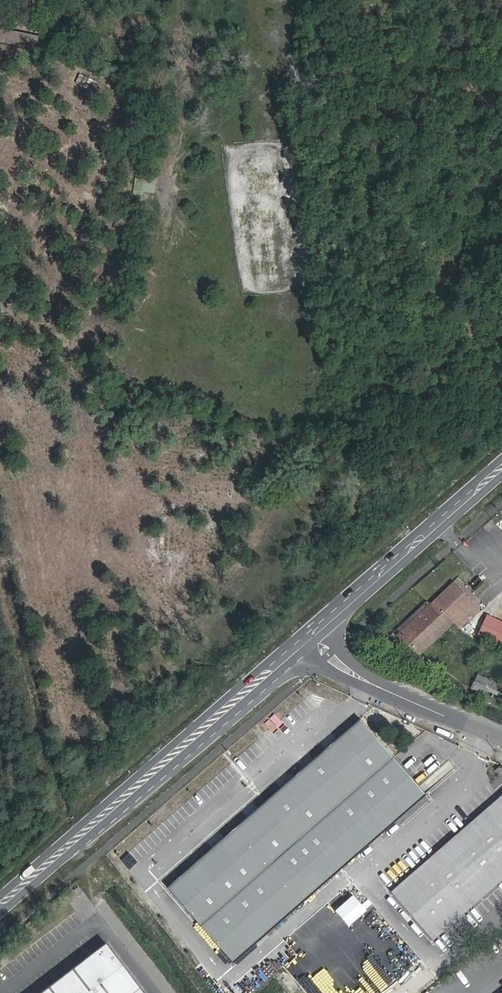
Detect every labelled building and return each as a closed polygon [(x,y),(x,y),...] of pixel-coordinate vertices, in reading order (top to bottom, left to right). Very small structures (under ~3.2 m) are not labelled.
[(459,630),(476,613),(451,586),(429,606),(440,617),(444,613),(454,624),(459,630)] [(390,635),(415,661),(454,624),(444,613),(440,617),(429,606),(426,603),(390,635)] [(481,614),(472,633),(501,647),(501,624),(481,614)] [(478,675),(470,691),(487,699),(490,694),(501,698),(501,686),(478,675)] [(232,969),(247,955),(429,796),(429,793),(424,787),(426,784),(426,781),(424,779),(421,779),(418,780),(415,775),(410,775),(406,778),(360,724),(166,892),(191,920),(232,969)] [(501,777),(501,772),(500,769),(494,774),(498,780),(501,777)] [(388,898),(430,946),(447,932),(462,919),(501,883),(501,799),(388,898)] [(451,937),(466,924),(462,919),(447,932),(451,937)] [(105,944),(41,992),(144,992),(105,944)]
